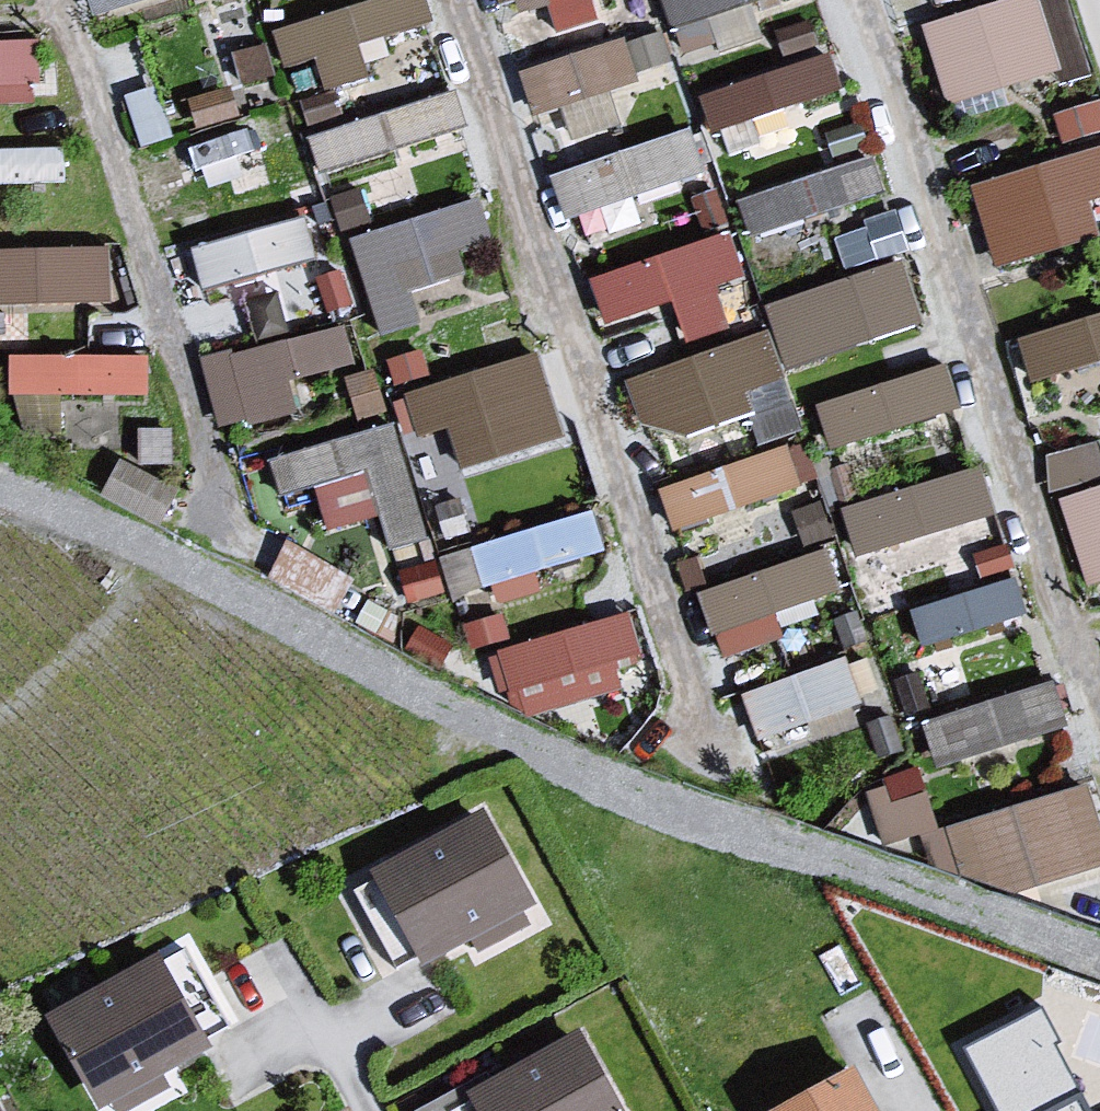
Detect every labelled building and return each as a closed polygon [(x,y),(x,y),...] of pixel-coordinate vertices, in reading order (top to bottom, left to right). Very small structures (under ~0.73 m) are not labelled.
[(95,23),(174,2),(173,0),(89,0),(95,23)] [(277,40),(287,76),(314,68),(320,90),(369,76),(361,49),(434,28),(426,0),(419,0),(277,40)] [(496,15),(520,8),(523,20),(553,11),(549,0),(491,0),(496,15)] [(665,5),(683,60),(721,47),(714,25),(791,0),(679,0),(665,5)] [(1042,0),(1028,0),(927,32),(952,111),(1066,75),(1042,0)] [(813,24),(779,33),(786,58),(820,48),(813,24)] [(662,38),(634,49),(644,75),(672,65),(662,38)] [(0,51),(0,97),(40,95),(38,49),(0,51)] [(628,49),(524,79),(536,121),(640,90),(628,49)] [(268,51),(237,59),(245,88),(276,80),(268,51)] [(833,64),(704,102),(715,137),(843,100),(833,64)] [(161,92),(128,101),(142,153),(176,144),(161,92)] [(235,92),(191,104),(200,135),(244,123),(235,92)] [(340,97),(302,108),(309,131),(346,120),(340,97)] [(459,99),(309,148),(320,181),(470,132),(459,99)] [(1057,118),(1066,147),(1099,137),(1099,105),(1057,118)] [(265,123),(179,153),(188,179),(274,150),(265,123)] [(864,125),(829,135),(836,160),(871,150),(864,125)] [(695,138),(553,182),(566,224),(708,180),(695,138)] [(972,194),(998,276),(1099,243),(1099,238),(1090,208),(1099,204),(1099,152),(972,194)] [(0,157),(0,189),(68,187),(68,155),(0,157)] [(874,167),(740,207),(751,244),(885,203),(874,167)] [(317,188),(291,196),(297,214),(322,206),(317,188)] [(717,195),(696,204),(710,234),(730,225),(717,195)] [(364,196),(331,207),(341,236),(373,226),(364,196)] [(495,251),(480,206),(350,248),(382,349),(426,335),(415,300),(469,283),(462,261),(495,251)] [(899,218),(869,227),(881,266),(911,257),(899,218)] [(309,228),(195,260),(206,297),(320,266),(309,228)] [(735,241),(592,288),(606,333),(677,310),(689,346),(728,334),(715,294),(749,283),(735,241)] [(0,259),(0,311),(118,308),(117,256),(0,259)] [(906,269),(771,312),(791,373),(926,331),(906,269)] [(346,277),(319,285),(328,317),(355,309),(346,277)] [(762,310),(732,317),(737,339),(767,331),(762,310)] [(1020,348),(1034,392),(1099,371),(1099,322),(1020,348)] [(353,365),(345,332),(203,366),(221,443),(303,423),(293,380),(353,365)] [(770,341),(631,388),(646,433),(691,446),(758,423),(765,444),(801,432),(770,341)] [(426,356),(389,367),(397,392),(433,382),(426,356)] [(152,364),(13,360),(12,398),(151,402),(152,364)] [(540,362),(403,401),(415,443),(455,432),(466,471),(564,443),(540,362)] [(949,375),(818,415),(831,457),(962,417),(949,375)] [(376,380),(348,389),(359,427),(388,418),(376,380)] [(175,434),(142,433),(141,470),(174,471),(175,434)] [(394,433),(273,472),(285,509),(369,482),(394,558),(430,546),(394,433)] [(1049,463),(1058,495),(1099,484),(1099,450),(1049,463)] [(791,455),(663,499),(677,539),(805,495),(791,455)] [(180,496),(121,467),(105,498),(164,528),(180,496)] [(988,474),(848,515),(863,564),(1003,522),(988,474)] [(1062,507),(1091,596),(1099,593),(1099,495),(1062,507)] [(464,504),(439,511),(448,544),(473,537),(464,504)] [(821,508),(795,517),(807,550),(833,541),(821,508)] [(597,520),(445,564),(457,604),(609,560),(597,520)] [(357,589),(289,551),(272,581),(340,620),(357,589)] [(1011,552),(980,560),(987,584),(1018,576),(1011,552)] [(832,559),(701,604),(715,643),(845,598),(832,559)] [(703,561),(682,566),(687,594),(708,590),(703,561)] [(439,564),(405,571),(412,607),(446,600),(439,564)] [(1019,585),(913,618),(924,655),(1031,622),(1019,585)] [(506,620),(467,631),(474,656),(513,646),(506,620)] [(861,620),(839,628),(847,652),(868,646),(861,620)] [(634,621),(499,660),(510,698),(645,658),(634,621)] [(455,649),(421,629),(408,652),(441,672),(455,649)] [(850,670),(745,707),(760,749),(865,712),(850,670)] [(1057,692),(927,731),(941,774),(1070,735),(1057,692)] [(893,726),(873,732),(882,763),(903,757),(893,726)] [(889,795),(868,800),(881,850),(938,834),(922,774),(886,784),(889,795)] [(952,843),(963,878),(1021,900),(1099,875),(1099,833),(1089,799),(952,843)] [(544,915),(492,819),(376,881),(428,977),(544,915)] [(45,1025),(92,1110),(104,1110),(201,1057),(153,963),(45,1025)] [(969,1029),(1003,1110),(1093,1110),(1045,997),(969,1029)] [(461,1104),(465,1110),(604,1110),(574,1046),(461,1104)] [(790,1110),(865,1110),(847,1081),(790,1110)]
